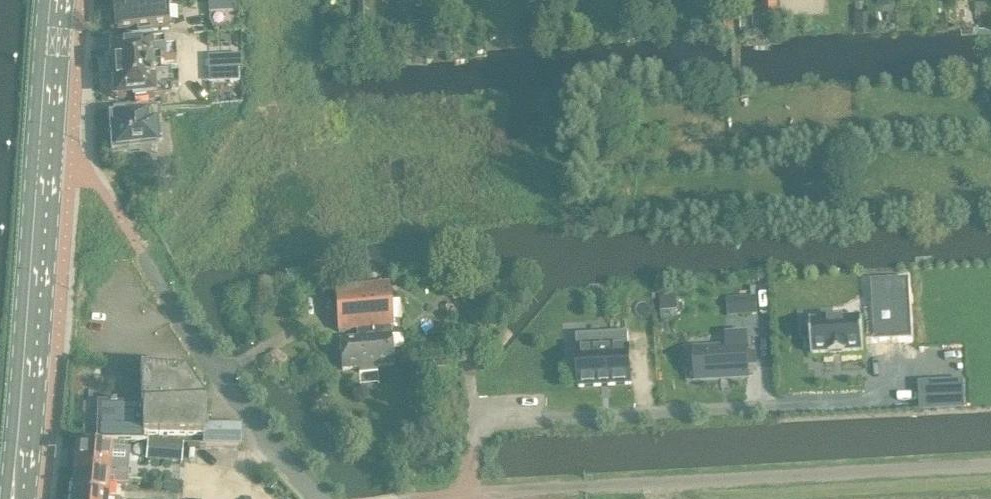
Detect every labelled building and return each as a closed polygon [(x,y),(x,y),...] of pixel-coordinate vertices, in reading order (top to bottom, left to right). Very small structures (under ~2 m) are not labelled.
[(233,9),(232,0),(208,0),(209,12),(209,14),(233,13),(233,9)] [(762,19),(779,18),(778,0),(761,0),(762,19)] [(979,24),(990,24),(990,15),(990,14),(990,0),(975,0),(976,15),(979,15),(979,24)] [(168,29),(166,3),(166,1),(149,2),(150,3),(115,6),(116,16),(110,17),(111,32),(117,31),(117,33),(119,33),(168,29)] [(867,7),(854,7),(855,27),(868,27),(867,7)] [(427,11),(413,11),(414,24),(428,24),(427,11)] [(752,13),(740,14),(741,29),(753,28),(752,13)] [(435,38),(449,37),(449,29),(434,30),(435,38)] [(461,40),(451,40),(452,53),(461,52),(461,40)] [(111,50),(113,74),(171,70),(171,68),(175,68),(175,63),(174,51),(164,52),(163,42),(130,45),(130,49),(111,50)] [(230,69),(239,68),(243,68),(242,57),(230,57),(230,69)] [(230,69),(229,69),(230,83),(239,83),(239,68),(230,69)] [(134,103),(167,101),(171,100),(170,91),(178,90),(177,77),(173,77),(173,72),(171,72),(171,70),(113,74),(114,100),(133,99),(134,103)] [(114,129),(115,136),(116,151),(156,148),(154,114),(139,115),(139,119),(119,120),(119,129),(114,129)] [(338,333),(391,328),(388,285),(334,290),(338,333)] [(661,312),(676,311),(676,297),(660,298),(661,312)] [(864,353),(862,319),(810,322),(812,356),(864,353)] [(356,339),(339,341),(339,342),(341,371),(359,369),(359,374),(367,373),(375,373),(375,368),(393,366),(390,336),(389,328),(355,331),(356,339)] [(626,332),(575,335),(578,389),(629,386),(626,332)] [(726,348),(697,349),(699,383),(749,380),(747,336),(725,337),(726,348)] [(205,402),(205,403),(206,403),(206,402),(184,373),(139,370),(141,406),(205,402)] [(964,384),(922,386),(923,408),(966,406),(964,384)] [(204,424),(205,403),(205,402),(141,406),(116,405),(116,403),(110,403),(110,405),(97,405),(96,441),(96,442),(120,443),(241,445),(241,425),(204,424)] [(77,465),(76,474),(127,479),(129,453),(119,452),(120,443),(96,442),(96,441),(83,440),(83,442),(82,450),(78,450),(78,452),(76,454),(75,463),(77,465)] [(148,444),(147,461),(181,464),(182,447),(148,444)] [(71,498),(81,498),(106,498),(107,484),(126,485),(127,479),(76,474),(75,483),(73,486),(71,498)] [(164,493),(178,495),(179,484),(165,483),(164,493)]
